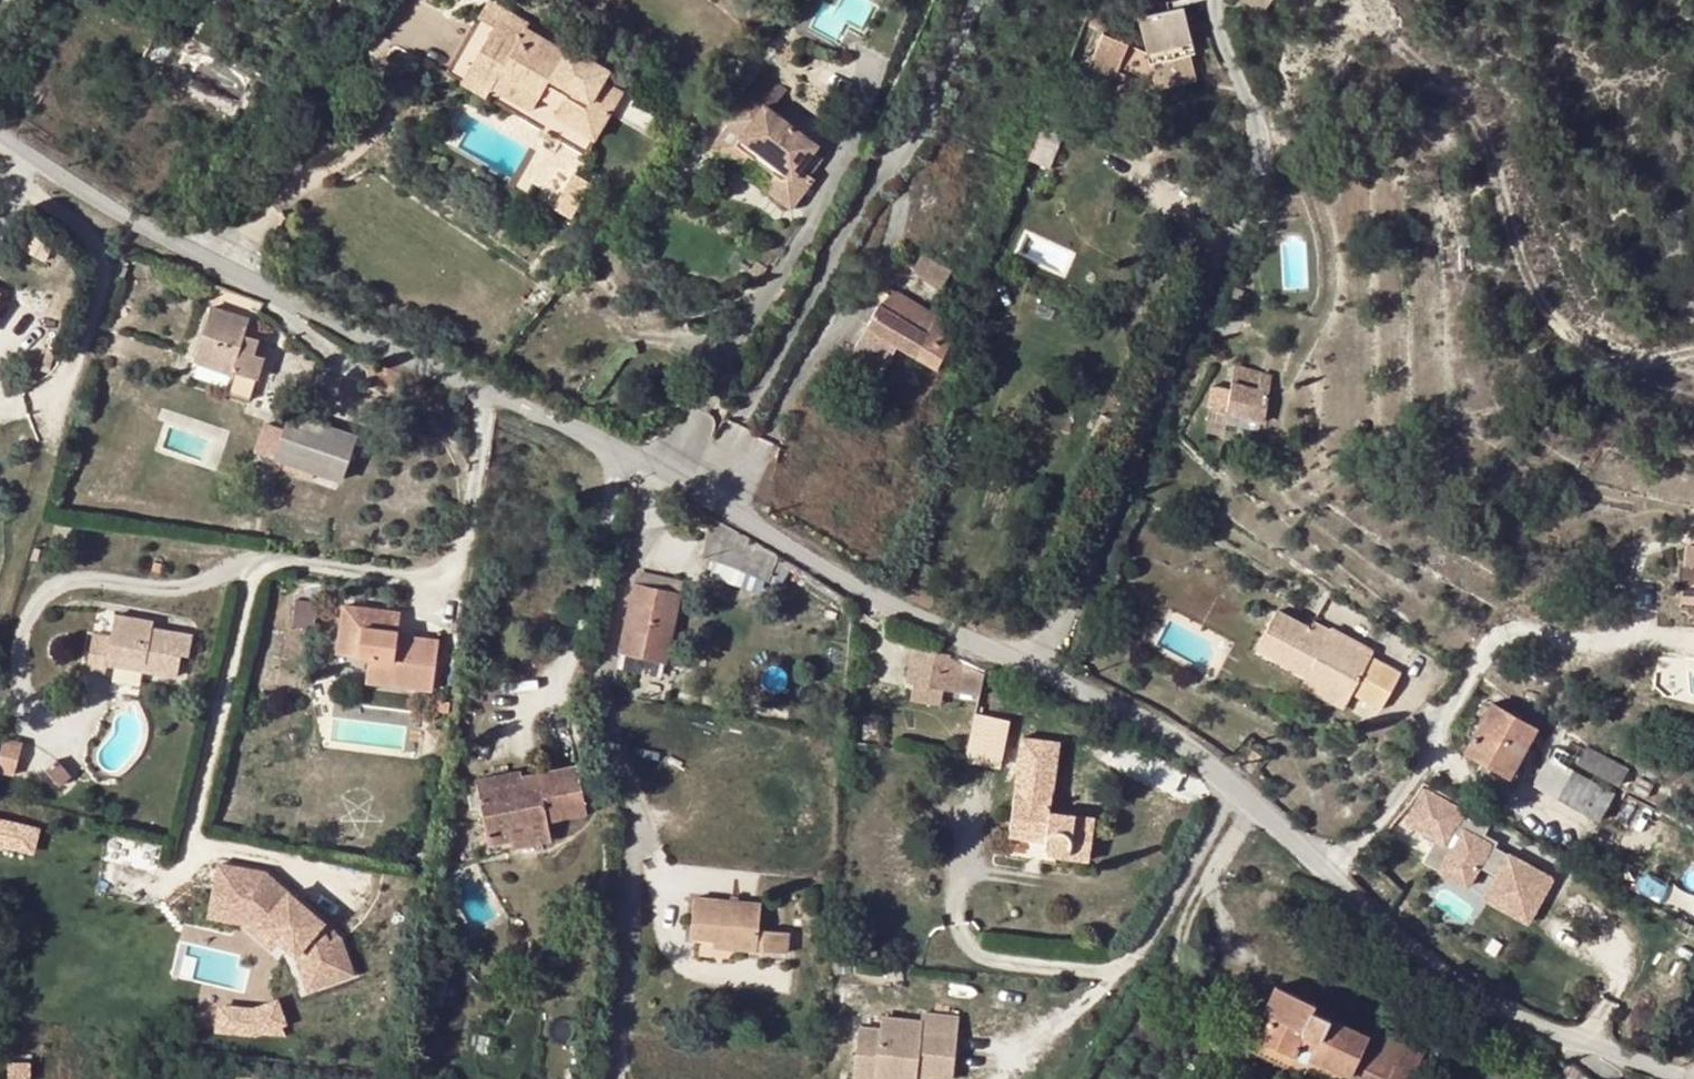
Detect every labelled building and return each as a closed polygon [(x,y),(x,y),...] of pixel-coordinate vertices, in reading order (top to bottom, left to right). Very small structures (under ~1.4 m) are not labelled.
[(461,83),(582,156),(592,140),(620,94),(603,84),(609,73),(569,49),(566,54),(528,31),(529,27),(515,18),(488,2),(478,18),(473,27),(445,73),(461,83)] [(1181,35),(1188,33),(1182,8),(1136,19),(1138,21),(1146,54),(1151,80),(1153,89),(1155,89),(1193,80),(1188,54),(1185,55),(1181,35)] [(1193,53),(1188,33),(1181,35),(1185,55),(1188,54),(1193,53)] [(1133,80),(1142,83),(1151,80),(1146,54),(1102,36),(1092,61),(1131,84),(1133,80)] [(1131,84),(1092,61),(1085,76),(1076,96),(1118,114),(1123,104),(1131,84)] [(772,112),(787,89),(765,72),(748,93),(772,112)] [(813,150),(816,146),(772,112),(748,93),(747,93),(725,121),(728,126),(711,148),(738,169),(748,156),(774,175),(764,189),(786,205),(795,203),(814,178),(810,176),(799,168),(813,150)] [(1059,122),(1065,107),(1051,101),(1046,116),(1059,122)] [(235,121),(240,112),(231,107),(225,117),(235,121)] [(1057,149),(1067,125),(1059,122),(1046,116),(1036,140),(1057,149)] [(1028,161),(1048,170),(1057,149),(1036,140),(1028,161)] [(810,176),(823,158),(813,150),(799,168),(810,176)] [(568,218),(589,183),(571,173),(550,208),(568,218)] [(940,289),(948,274),(919,258),(911,274),(940,289)] [(755,285),(767,268),(757,261),(745,278),(755,285)] [(256,354),(270,313),(253,307),(209,293),(206,302),(212,304),(210,310),(194,361),(199,363),(231,374),(226,388),(225,393),(249,400),(263,357),(256,354)] [(857,345),(851,355),(879,372),(896,346),(936,370),(955,331),(897,296),(882,310),(878,308),(867,327),(857,345)] [(226,388),(231,374),(199,363),(194,377),(226,388)] [(1233,367),(1225,414),(1238,418),(1261,423),(1262,424),(1270,376),(1233,367)] [(290,416),(278,452),(275,460),(316,474),(341,483),(357,439),(290,416)] [(1236,429),(1259,434),(1261,423),(1238,418),(1236,429)] [(268,458),(275,460),(278,452),(271,451),(268,458)] [(313,483),(316,474),(275,460),(272,468),(313,483)] [(780,590),(784,580),(789,565),(715,520),(700,556),(780,590)] [(1682,604),(1693,604),(1693,549),(1686,549),(1685,569),(1680,568),(1680,584),(1682,584),(1682,604)] [(635,573),(632,587),(671,594),(674,581),(635,573)] [(632,587),(619,653),(665,662),(682,582),(674,581),(671,594),(632,587)] [(369,659),(366,684),(433,692),(439,642),(415,639),(414,648),(396,645),(397,637),(400,614),(344,607),(338,655),(369,659)] [(177,677),(185,635),(152,628),(153,622),(114,614),(110,637),(93,634),(86,670),(106,673),(107,664),(109,656),(145,663),(143,671),(177,677)] [(1312,626),(1308,632),(1275,615),(1256,651),(1305,677),(1310,667),(1352,691),(1349,697),(1379,712),(1398,677),(1369,661),(1372,654),(1329,632),(1328,634),(1312,626)] [(396,645),(414,648),(415,639),(397,637),(396,645)] [(908,666),(916,667),(919,652),(911,651),(908,666)] [(949,657),(919,652),(916,667),(908,666),(905,683),(914,684),(913,686),(942,691),(957,694),(979,697),(980,689),(983,676),(949,661),(949,657)] [(143,671),(145,663),(109,656),(107,664),(143,671)] [(1343,709),(1347,701),(1349,697),(1352,691),(1310,667),(1305,677),(1300,686),(1343,709)] [(940,707),(942,691),(913,686),(911,702),(940,707)] [(1465,753),(1482,763),(1509,777),(1534,731),(1490,707),(1465,753)] [(999,763),(1008,718),(998,714),(976,710),(966,754),(966,756),(999,763)] [(34,730),(17,725),(7,759),(25,763),(34,730)] [(1552,732),(1547,743),(1567,754),(1573,743),(1552,732)] [(69,748),(55,758),(67,775),(81,766),(69,748)] [(1618,786),(1626,772),(1586,750),(1578,766),(1618,786)] [(1261,758),(1252,753),(1247,761),(1255,767),(1261,758)] [(1612,797),(1546,761),(1533,787),(1598,823),(1612,797)] [(1505,784),(1509,777),(1482,763),(1479,769),(1505,784)] [(523,779),(522,774),(476,782),(487,845),(511,841),(509,830),(547,823),(585,816),(578,770),(523,779)] [(1663,795),(1667,787),(1650,779),(1646,787),(1663,795)] [(1429,814),(1432,807),(1438,796),(1422,785),(1411,804),(1429,814)] [(1048,816),(1050,795),(1014,790),(1007,837),(1046,843),(1046,850),(1052,857),(1087,862),(1093,822),(1048,816)] [(1443,795),(1421,834),(1462,857),(1484,817),(1443,795)] [(44,823),(0,816),(0,845),(38,852),(44,823)] [(547,823),(509,830),(511,841),(513,849),(550,843),(547,823)] [(269,873),(219,864),(215,889),(258,897),(248,907),(279,938),(295,953),(308,990),(353,974),(340,937),(329,940),(324,927),(269,873)] [(258,897),(215,889),(210,914),(241,920),(271,947),(279,938),(248,907),(258,897)] [(756,931),(759,907),(737,904),(728,902),(692,898),(687,937),(711,939),(730,942),(729,949),(754,951),(756,931)] [(340,937),(324,927),(329,940),(340,937)] [(784,955),(786,936),(762,932),(759,952),(784,955)] [(729,949),(730,942),(711,939),(710,946),(729,949)] [(1421,1056),(1370,1031),(1366,1041),(1310,1014),(1313,1008),(1274,989),(1262,1015),(1269,1018),(1260,1037),(1258,1042),(1293,1058),(1295,1055),(1348,1078),(1411,1078),(1421,1056)] [(959,1017),(921,1013),(920,1021),(881,1017),(880,1029),(859,1027),(853,1078),(866,1078),(875,1078),(876,1063),(918,1068),(917,1076),(949,1078),(952,1078),(959,1017)] [(1348,1078),(1295,1055),(1293,1058),(1258,1042),(1260,1037),(1253,1034),(1244,1052),(1300,1078),(1303,1073),(1316,1078),(1348,1078)] [(918,1068),(876,1063),(875,1078),(916,1078),(917,1076),(918,1068)]
